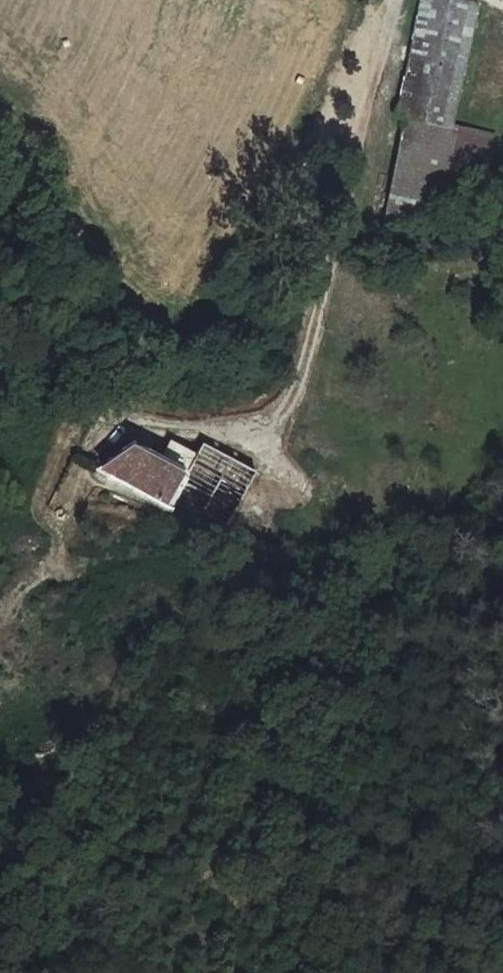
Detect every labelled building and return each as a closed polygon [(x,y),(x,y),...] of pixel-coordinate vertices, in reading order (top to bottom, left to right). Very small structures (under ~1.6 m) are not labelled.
[(464,0),(422,0),(398,117),(410,122),(383,217),(413,224),(436,205),(478,215),(482,213),(499,140),(455,130),(481,3),(464,0)] [(120,520),(202,545),(219,544),(223,541),(232,533),(253,511),(185,489),(181,501),(160,494),(156,504),(130,495),(120,520)] [(290,522),(253,511),(232,533),(223,541),(219,544),(276,563),(290,522)]
